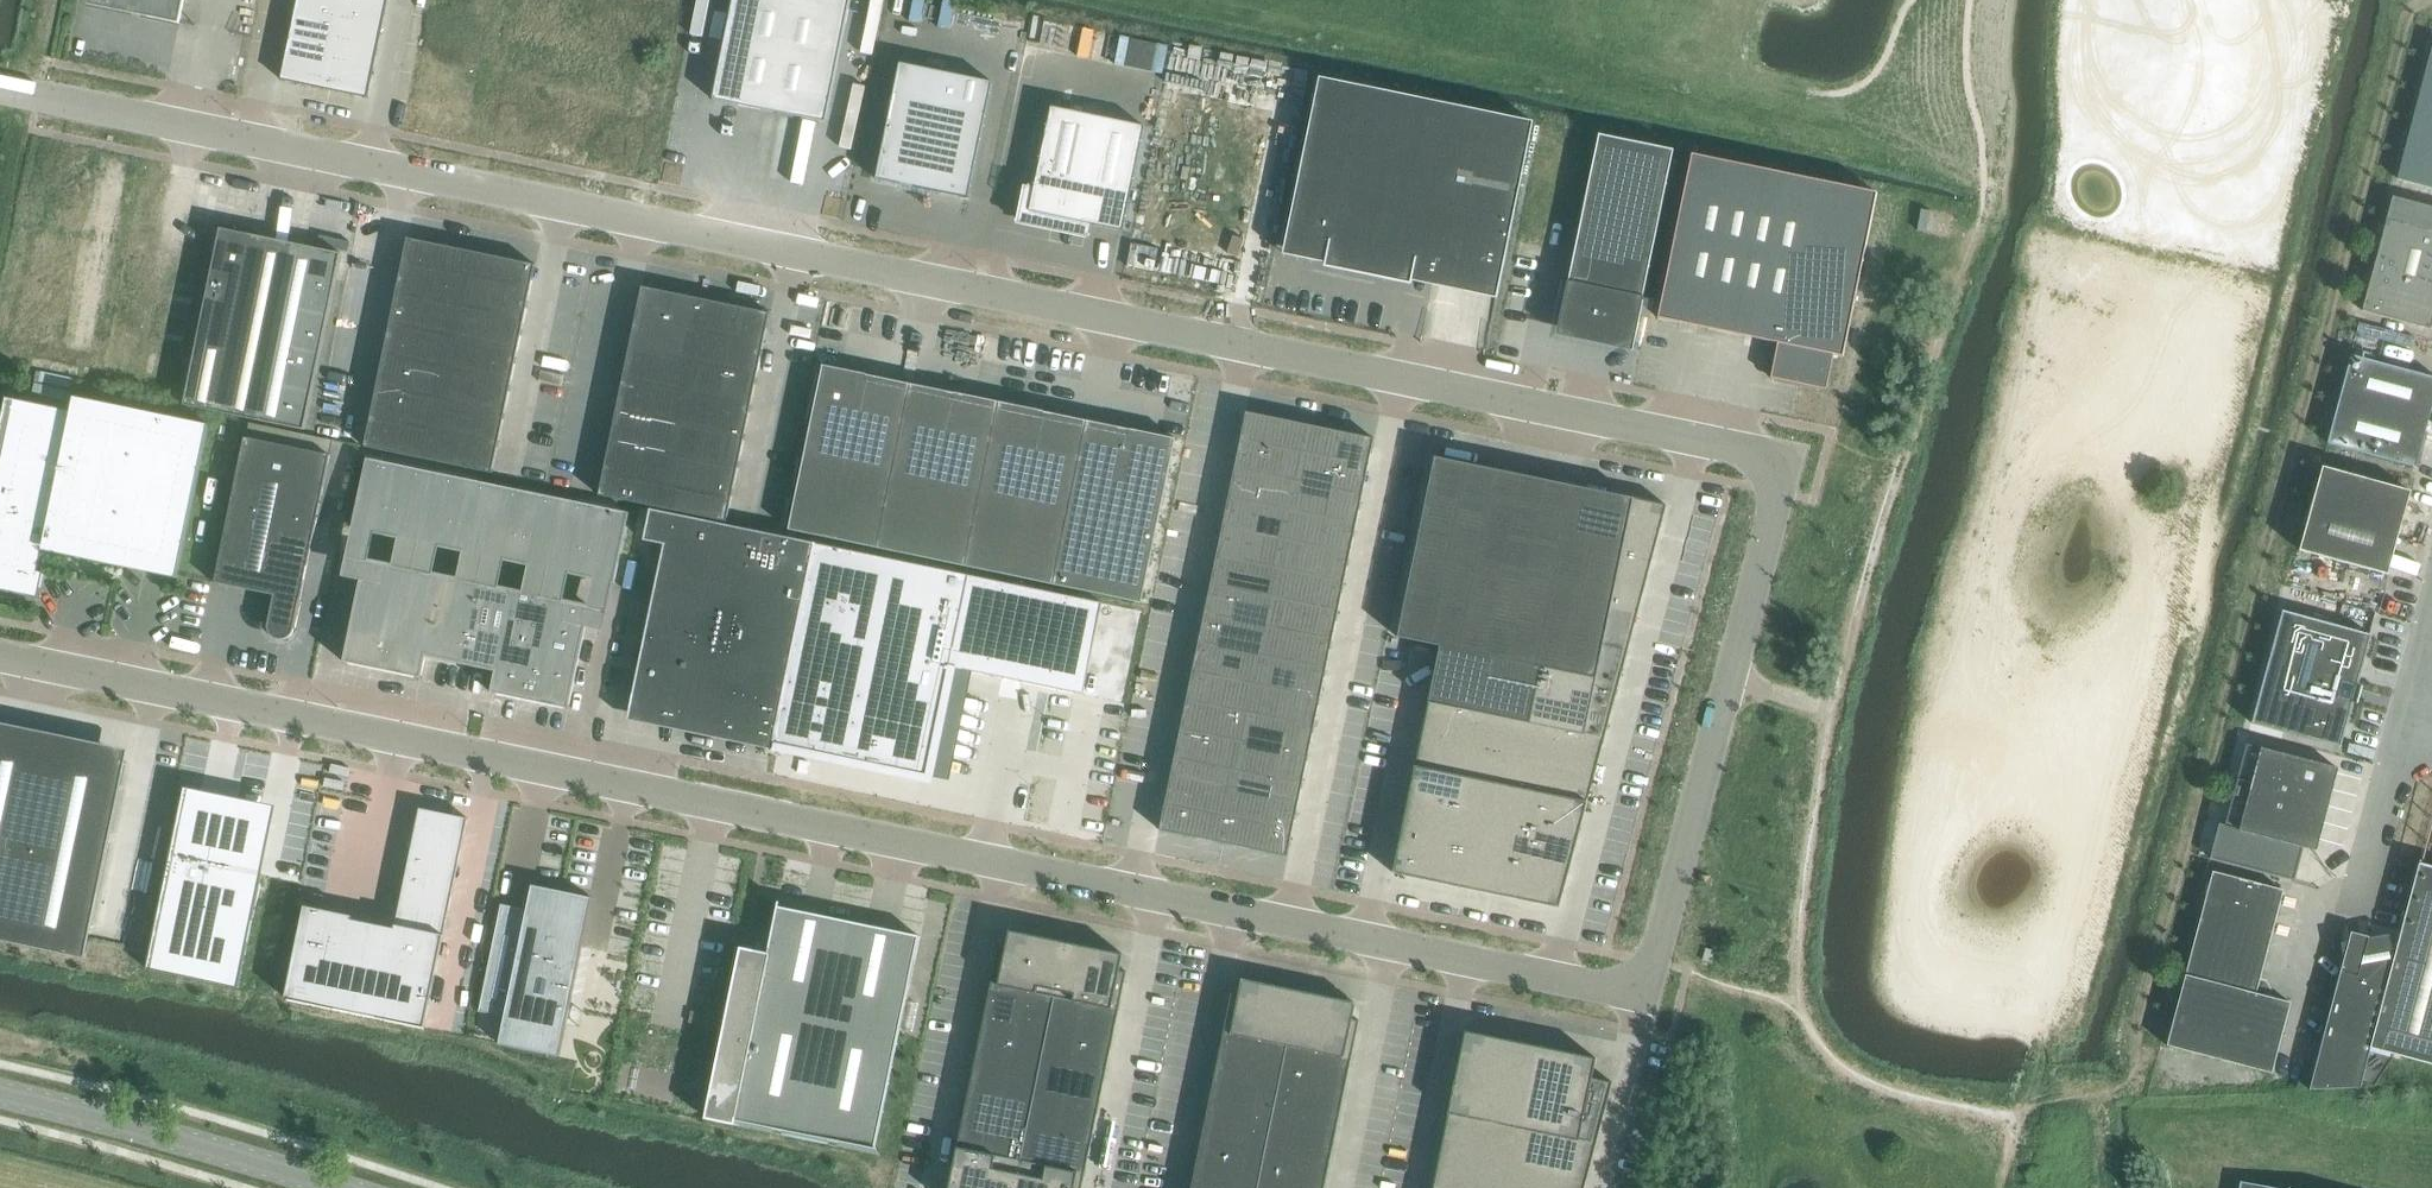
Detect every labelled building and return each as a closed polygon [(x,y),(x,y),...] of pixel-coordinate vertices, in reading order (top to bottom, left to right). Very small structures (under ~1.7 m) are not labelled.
[(180,24),(185,0),(94,0),(148,11),(147,17),(180,24)] [(282,80),(368,98),(389,0),(298,0),(282,80)] [(827,124),(851,0),(733,0),(712,101),(827,124)] [(2431,188),(2431,50),(2398,179),(2431,188)] [(876,180),(969,200),(994,83),(901,64),(876,180)] [(1382,276),(1412,282),(1417,260),(1438,264),(1452,199),(1515,212),(1534,122),(1320,78),(1288,233),(1387,253),(1382,276)] [(1030,212),(1123,231),(1145,126),(1051,107),(1030,212)] [(1581,223),(1560,324),(1634,339),(1673,151),(1551,125),(1533,212),(1581,223)] [(1692,155),(1659,319),(1778,343),(1771,378),(1827,390),(1834,355),(1844,357),(1877,194),(1692,155)] [(2431,232),(2431,207),(2393,197),(2386,220),(2431,232)] [(2386,220),(2379,248),(2431,262),(2431,232),(2386,220)] [(183,405),(258,421),(305,431),(342,254),(340,254),(338,261),(292,251),(255,243),(256,238),(228,232),(227,237),(222,236),(223,230),(221,229),(183,405)] [(365,448),(493,474),(536,265),(409,239),(365,448)] [(2431,323),(2431,262),(2379,248),(2362,311),(2430,329),(2431,323)] [(727,523),(771,314),(642,287),(599,496),(727,523)] [(2327,444),(2416,468),(2431,407),(2431,377),(2351,355),(2327,444)] [(1177,440),(1152,434),(1137,431),(1132,430),(1044,412),(1039,411),(1024,408),(976,398),(961,395),(956,394),(868,375),(863,374),(848,371),(823,366),(823,367),(822,372),(789,530),(1142,604),(1176,441),(1177,440)] [(39,599),(44,572),(39,570),(43,552),(48,554),(50,545),(176,571),(175,578),(178,579),(210,422),(75,395),(75,397),(79,398),(76,412),(6,398),(0,428),(0,591),(39,599)] [(1246,412),(1159,831),(1288,857),(1375,439),(1246,412)] [(215,584),(275,596),(269,624),(269,628),(270,633),(273,637),(277,639),(281,640),(286,639),(290,637),(293,633),(295,629),(330,455),(245,437),(215,584)] [(1393,874),(1459,887),(1512,898),(1560,908),(1563,895),(1562,895),(1562,892),(1562,876),(1567,875),(1568,876),(1572,863),(1571,862),(1571,858),(1571,843),(1575,843),(1577,843),(1580,830),(1579,830),(1579,826),(1579,811),(1584,811),(1585,811),(1589,798),(1588,798),(1588,793),(1588,778),(1593,778),(1594,779),(1598,765),(1597,765),(1597,760),(1596,746),(1601,746),(1603,746),(1606,733),(1605,733),(1605,727),(1605,715),(1610,714),(1611,714),(1617,691),(1621,677),(1620,677),(1620,669),(1620,658),(1625,658),(1626,658),(1630,645),(1629,644),(1629,636),(1628,625),(1633,625),(1635,626),(1638,612),(1637,612),(1637,603),(1637,593),(1642,593),(1643,593),(1647,580),(1646,580),(1646,569),(1646,561),(1651,561),(1652,561),(1655,547),(1654,528),(1659,529),(1661,529),(1667,506),(1610,494),(1606,511),(1551,499),(1467,481),(1470,465),(1436,458),(1398,638),(1440,647),(1430,700),(1429,700),(1427,710),(1429,710),(1433,712),(1427,724),(1424,729),(1421,742),(1422,743),(1427,745),(1420,758),(1418,761),(1417,761),(1414,775),(1415,776),(1420,778),(1413,791),(1411,794),(1410,794),(1407,808),(1408,808),(1413,811),(1405,825),(1404,827),(1403,827),(1400,841),(1402,841),(1406,844),(1398,859),(1397,860),(1396,860),(1393,874)] [(371,533),(344,663),(421,679),(426,656),(497,671),(493,693),(569,709),(596,579),(614,583),(629,513),(367,459),(353,529),(371,533)] [(2311,509),(2399,533),(2411,491),(2322,467),(2311,509)] [(2388,575),(2399,533),(2311,509),(2299,551),(2388,575)] [(665,545),(635,691),(691,703),(687,726),(774,744),(816,544),(755,531),(651,510),(644,541),(665,545)] [(2283,612),(2268,667),(2355,691),(2370,636),(2283,612)] [(2340,746),(2355,691),(2268,667),(2253,722),(2340,746)] [(85,959),(126,763),(0,736),(0,941),(85,959)] [(2225,827),(2220,826),(2219,825),(2210,859),(2294,881),(2303,847),(2317,851),(2327,810),(2338,768),(2246,744),(2235,786),(2225,827)] [(183,793),(147,970),(239,989),(263,875),(251,873),(264,810),(183,793)] [(305,907),(287,999),(426,1027),(469,819),(420,809),(396,928),(353,920),(354,917),(305,907)] [(2420,863),(2421,861),(2419,861),(2395,951),(2392,952),(2389,935),(2340,944),(2343,961),(2328,1020),(2309,1092),(2360,1087),(2370,1049),(2431,1065),(2431,867),(2420,863)] [(2272,936),(2283,890),(2213,872),(2201,917),(2272,936)] [(502,905),(480,1011),(505,1017),(499,1045),(502,1045),(504,1038),(558,1050),(557,1056),(560,1057),(593,898),(590,898),(589,900),(534,889),(535,886),(532,886),(527,910),(502,905)] [(710,1121),(874,1155),(920,936),(779,907),(780,903),(779,902),(768,954),(741,948),(736,973),(740,974),(710,1121)] [(2201,917),(2167,1046),(2267,986),(2265,982),(2260,981),(2272,936),(2201,917)] [(1010,931),(1007,946),(1000,944),(949,1187),(1083,1187),(1127,973),(1120,971),(1124,955),(1076,945),(1074,951),(1056,947),(1057,941),(1010,931)] [(1705,949),(1702,961),(1711,963),(1714,951),(1705,949)] [(1232,994),(1191,1187),(1325,1187),(1360,1021),(1353,1019),(1356,1005),(1242,982),(1239,995),(1232,994)] [(2267,986),(2167,1046),(2272,1073),(2291,1003),(2267,997),(2269,990),(2267,986)] [(1585,1184),(1586,1184),(1589,1170),(1588,1170),(1584,1168),(1594,1151),(1594,1152),(1598,1138),(1597,1138),(1596,1138),(1593,1135),(1602,1119),(1603,1119),(1613,1083),(1592,1078),(1596,1059),(1565,1052),(1519,1043),(1466,1031),(1454,1087),(1455,1087),(1456,1096),(1457,1106),(1452,1107),(1452,1106),(1450,1106),(1447,1119),(1448,1120),(1449,1130),(1450,1139),(1445,1139),(1444,1138),(1441,1152),(1442,1152),(1443,1164),(1443,1171),(1438,1172),(1438,1171),(1437,1171),(1434,1185),(1435,1185),(1435,1187),(1582,1187),(1585,1184)]
